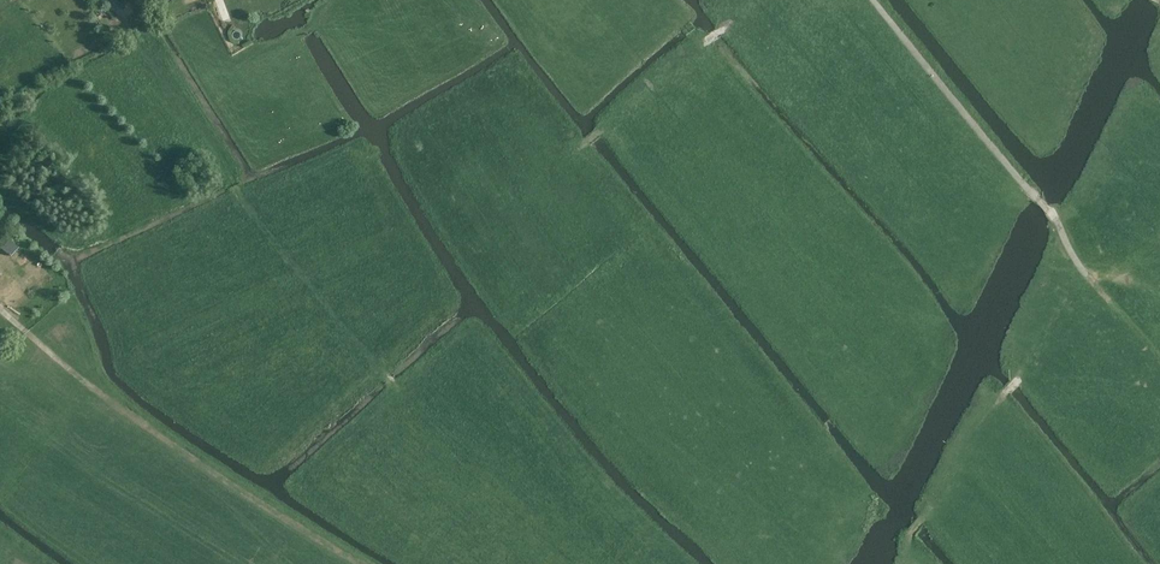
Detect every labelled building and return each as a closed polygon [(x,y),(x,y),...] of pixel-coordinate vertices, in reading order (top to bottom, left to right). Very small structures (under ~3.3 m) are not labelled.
[(0,246),(34,274),(41,265),(7,238),(0,246)]
